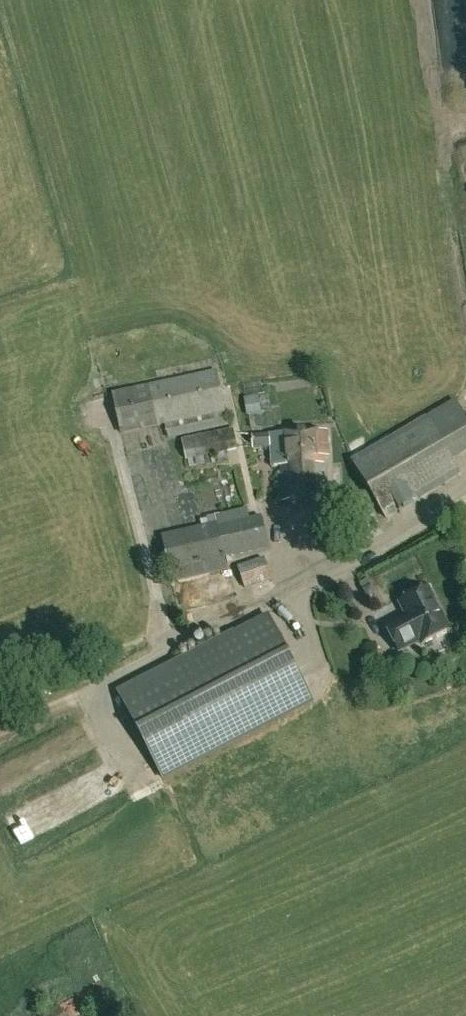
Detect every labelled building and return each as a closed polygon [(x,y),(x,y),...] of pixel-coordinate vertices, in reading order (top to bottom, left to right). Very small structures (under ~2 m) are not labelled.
[(225,414),(216,375),(114,398),(122,434),(165,424),(166,427),(225,414)] [(353,463),(386,519),(460,475),(427,419),(353,463)] [(233,428),(180,439),(185,462),(237,451),(233,428)] [(280,467),(282,501),(326,498),(324,457),(330,457),(328,432),(252,436),(253,447),(270,446),(272,467),(280,467)] [(260,517),(164,540),(173,582),(227,569),(224,558),(267,548),(260,517)] [(247,574),(251,589),(276,582),(272,567),(247,574)] [(221,588),(232,587),(231,571),(220,572),(221,588)] [(387,628),(399,651),(420,641),(422,645),(450,631),(429,589),(401,603),(408,617),(387,628)] [(269,616),(120,696),(165,780),(314,701),(270,616),(269,616)] [(116,1004),(108,984),(67,1000),(73,1015),(82,1015),(116,1004)]
